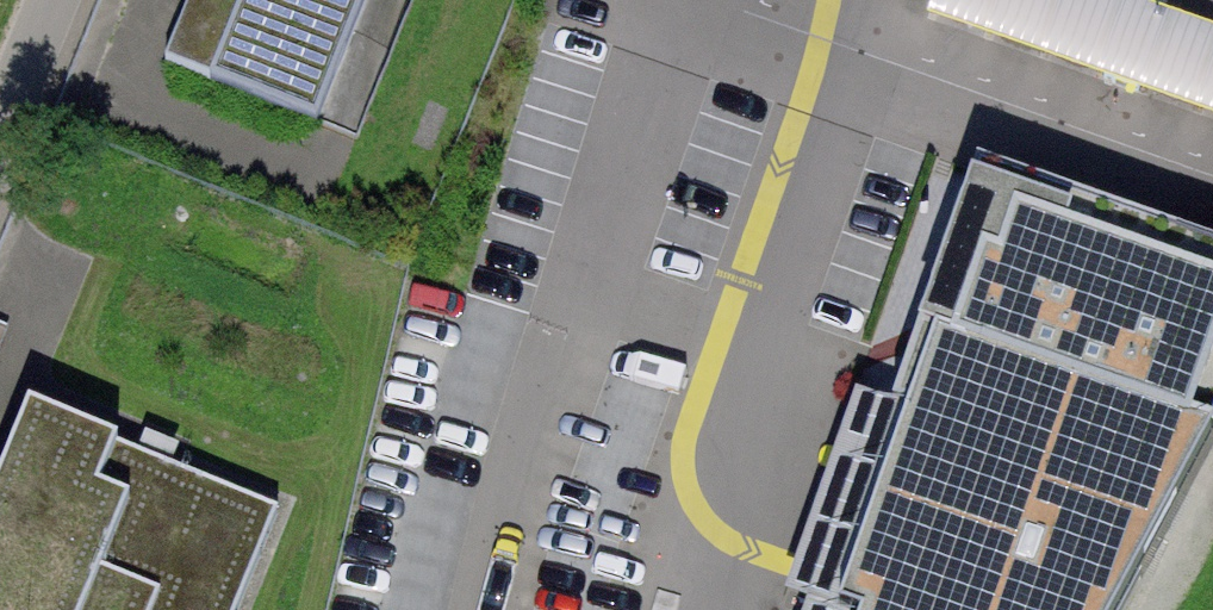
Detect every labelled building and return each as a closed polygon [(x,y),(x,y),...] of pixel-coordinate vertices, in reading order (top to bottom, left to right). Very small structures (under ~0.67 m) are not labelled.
[(166,74),(314,131),(365,0),(195,0),(166,74)] [(1212,539),(1212,240),(974,156),(813,590),(857,604),(855,609),(1176,609),(1212,539)] [(59,409),(0,560),(0,609),(248,609),(291,499),(59,409)]
